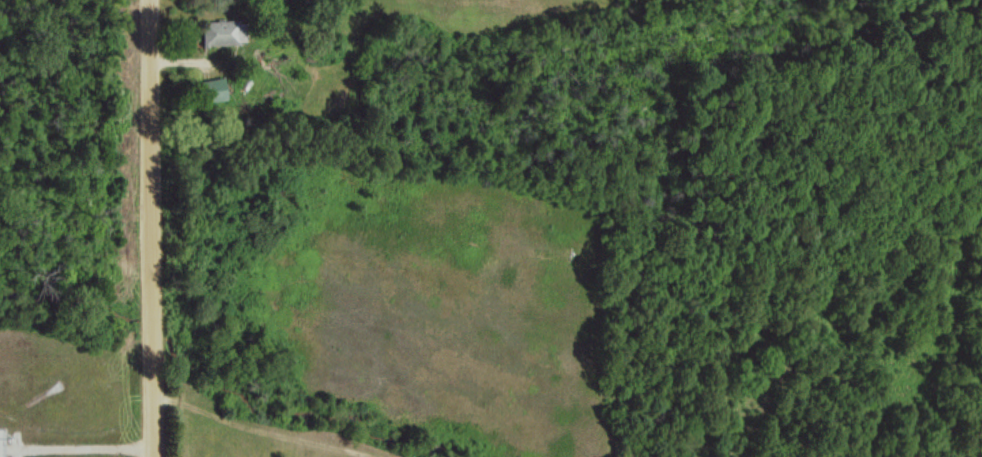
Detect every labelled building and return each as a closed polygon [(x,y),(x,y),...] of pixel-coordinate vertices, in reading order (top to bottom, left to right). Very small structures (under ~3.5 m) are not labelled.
[(244,44),(244,20),(200,21),(201,45),(244,44)] [(201,103),(226,99),(222,77),(197,81),(201,103)]
